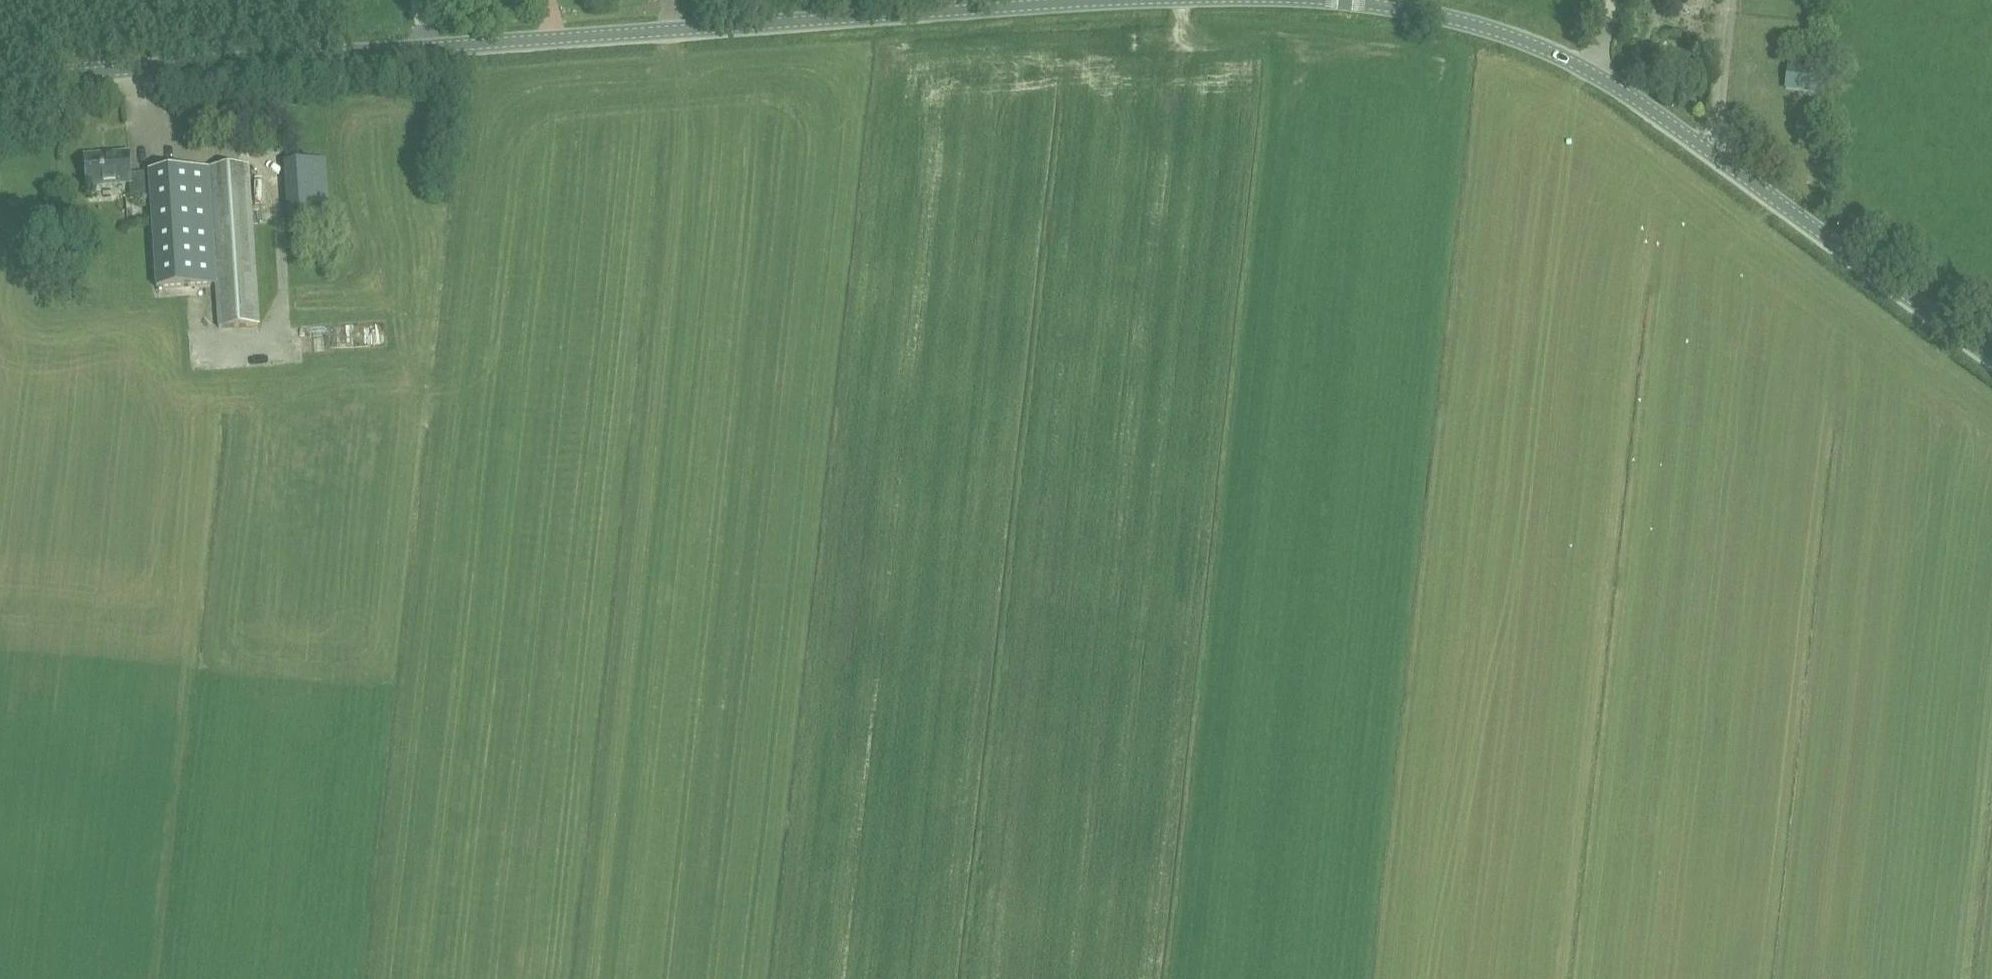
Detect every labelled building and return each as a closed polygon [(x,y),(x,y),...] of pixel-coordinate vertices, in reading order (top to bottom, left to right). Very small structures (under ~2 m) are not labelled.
[(1824,67),(1789,62),(1786,90),(1820,94),(1824,67)] [(85,156),(87,185),(131,183),(129,154),(85,156)] [(283,163),(288,225),(330,221),(326,159),(283,163)] [(249,164),(210,168),(218,284),(215,285),(218,328),(260,325),(249,164)] [(157,288),(215,285),(218,284),(210,168),(148,171),(157,288)]
